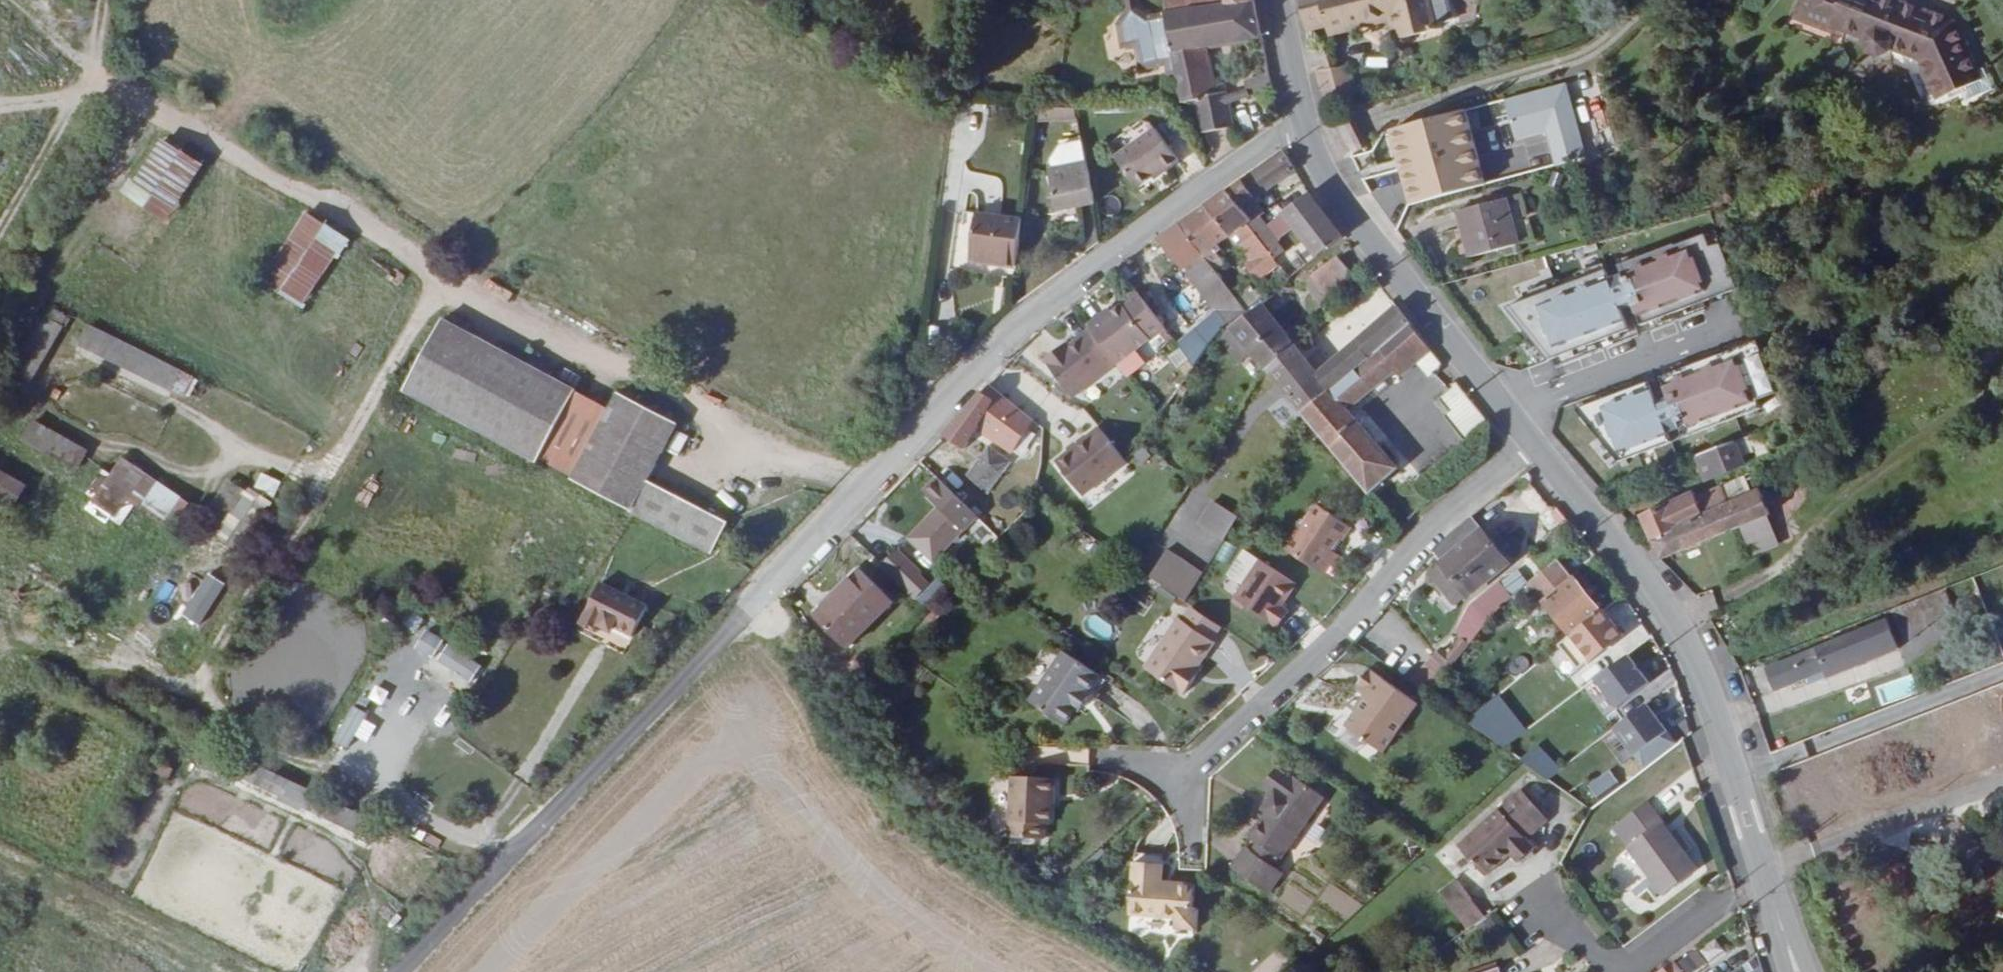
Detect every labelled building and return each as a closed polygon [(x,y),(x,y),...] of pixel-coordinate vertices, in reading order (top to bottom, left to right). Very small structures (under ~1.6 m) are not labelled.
[(1263,29),(1258,0),(1192,0),(1170,4),(1180,58),(1191,55),(1196,83),(1208,81),(1215,123),(1244,117),(1237,75),(1227,76),(1220,36),(1263,29)] [(1336,17),(1333,0),(1304,0),(1310,24),(1336,17)] [(1433,0),(1333,0),(1336,17),(1360,9),(1363,18),(1390,11),(1392,11),(1398,33),(1444,21),(1442,15),(1437,16),(1433,0)] [(1459,23),(1475,21),(1472,0),(1457,0),(1459,23)] [(1796,15),(1845,31),(1848,26),(1870,33),(1869,37),(1874,46),(1883,49),(1889,46),(1896,43),(1922,53),(1941,93),(1964,81),(1960,72),(1980,63),(1958,21),(1945,27),(1936,7),(1916,0),(1801,0),(1796,15)] [(1945,27),(1958,21),(1955,13),(1936,7),(1945,26),(1945,27)] [(1338,26),(1363,18),(1360,9),(1336,17),(1338,26)] [(1331,27),(1338,26),(1336,17),(1329,19),(1331,27)] [(1960,72),(1964,81),(1984,73),(1980,63),(1960,72)] [(1350,67),(1317,70),(1320,101),(1353,97),(1350,67)] [(1272,77),(1271,69),(1250,76),(1248,79),(1249,84),(1253,86),(1272,77)] [(1176,157),(1150,119),(1108,146),(1128,176),(1156,159),(1161,167),(1176,157)] [(1406,164),(1387,130),(1371,138),(1392,171),(1406,164)] [(119,194),(161,224),(201,167),(158,138),(119,194)] [(1371,138),(1356,146),(1376,181),(1392,171),(1371,138)] [(1243,174),(1256,193),(1261,189),(1295,163),(1287,143),(1243,174)] [(1088,157),(1049,164),(1056,207),(1095,198),(1088,157)] [(1259,208),(1269,200),(1261,189),(1256,193),(1243,174),(1219,190),(1207,199),(1230,229),(1249,216),(1256,226),(1268,218),(1259,208)] [(1287,203),(1320,249),(1345,231),(1311,185),(1287,203)] [(1461,201),(1472,243),(1518,231),(1508,189),(1461,201)] [(1205,248),(1230,229),(1207,199),(1177,220),(1205,248)] [(1031,206),(986,200),(979,249),(1025,253),(1031,206)] [(258,286),(305,310),(343,236),(297,212),(258,286)] [(1256,226),(1269,242),(1285,230),(1273,214),(1268,218),(1256,226)] [(1259,263),(1276,250),(1269,242),(1256,226),(1249,216),(1230,229),(1259,263)] [(1197,332),(1211,340),(1226,319),(1248,302),(1205,248),(1177,220),(1155,235),(1213,304),(1197,332)] [(1623,320),(1729,288),(1716,246),(1704,249),(1703,244),(1512,302),(1529,357),(1625,328),(1623,320)] [(1328,292),(1355,269),(1338,248),(1336,250),(1311,268),(1328,292)] [(1252,282),(1240,291),(1248,302),(1266,288),(1260,280),(1255,285),(1252,282)] [(1115,298),(1147,331),(1162,317),(1131,283),(1115,298)] [(1268,362),(1297,338),(1266,295),(1244,312),(1234,320),(1232,321),(1268,362)] [(1147,331),(1115,298),(1099,311),(1095,308),(1081,322),(1085,326),(1115,357),(1117,359),(1147,331)] [(1412,318),(1400,302),(1320,367),(1297,338),(1268,362),(1304,406),(1306,403),(1412,318)] [(1351,399),(1429,338),(1412,318),(1304,406),(1371,484),(1377,479),(1384,488),(1406,471),(1351,399)] [(63,328),(48,320),(3,409),(18,416),(63,328)] [(438,323),(403,394),(537,462),(573,392),(438,323)] [(1115,357),(1085,326),(1064,345),(1058,351),(1055,347),(1040,361),(1074,396),(1115,357)] [(92,328),(84,344),(174,389),(182,373),(92,328)] [(1060,342),(1055,347),(1058,351),(1064,345),(1060,342)] [(1471,426),(1488,411),(1463,381),(1439,388),(1471,426)] [(1687,416),(1698,444),(1729,432),(1724,418),(1744,409),(1753,405),(1744,381),(1737,384),(1703,397),(1702,398),(1689,402),(1694,413),(1687,416)] [(609,409),(573,392),(537,462),(573,480),(609,409)] [(617,394),(609,409),(573,480),(631,510),(646,480),(675,424),(617,394)] [(943,445),(962,454),(975,434),(1012,457),(1032,423),(1031,422),(987,394),(943,445)] [(1656,428),(1649,408),(1643,410),(1625,418),(1636,442),(1651,437),(1654,434),(1656,428)] [(1750,424),(1744,409),(1724,418),(1729,432),(1750,424)] [(1598,458),(1636,442),(1625,418),(1615,422),(1604,426),(1578,437),(1598,458)] [(1062,458),(1089,490),(1128,455),(1100,424),(1062,458)] [(39,427),(30,443),(85,473),(93,458),(94,457),(39,427)] [(1698,444),(1705,470),(1738,455),(1729,432),(1698,444)] [(1645,468),(1675,461),(1671,446),(1642,453),(1645,468)] [(1004,462),(987,453),(970,480),(985,490),(1004,462)] [(187,502),(116,460),(98,491),(169,532),(187,502)] [(1791,473),(1796,480),(1812,473),(1809,465),(1791,473)] [(6,536),(34,493),(0,471),(0,532),(6,536)] [(646,480),(631,510),(712,552),(728,522),(646,480)] [(1689,486),(1642,507),(1653,533),(1725,501),(1718,484),(1693,495),(1689,486)] [(1653,533),(1662,551),(1691,537),(1692,534),(1761,502),(1756,488),(1725,501),(1653,533)] [(1208,501),(1195,526),(1222,541),(1236,515),(1208,501)] [(1691,537),(1662,551),(1737,524),(1767,514),(1761,502),(1692,534),(1691,537)] [(905,536),(931,558),(960,525),(933,503),(905,536)] [(1321,577),(1351,530),(1310,505),(1281,552),(1321,577)] [(1437,572),(1463,604),(1516,559),(1478,513),(1470,519),(1439,550),(1449,561),(1437,572)] [(1763,515),(1737,524),(1747,553),(1768,545),(1773,544),(1763,515)] [(924,569),(897,548),(883,564),(908,587),(924,569)] [(1214,588),(1271,628),(1299,588),(1243,548),(1214,588)] [(1146,579),(1183,602),(1202,572),(1165,549),(1146,579)] [(1579,628),(1609,602),(1581,570),(1579,573),(1562,555),(1534,580),(1579,628)] [(173,556),(158,584),(171,591),(186,563),(173,556)] [(1515,570),(1496,583),(1507,599),(1526,586),(1515,570)] [(827,621),(862,647),(899,599),(900,597),(867,571),(827,621)] [(649,606),(603,584),(581,625),(597,633),(601,627),(612,632),(615,627),(634,637),(649,606)] [(1181,613),(1217,636),(1231,617),(1197,590),(1181,613)] [(1609,602),(1579,628),(1597,649),(1626,621),(1609,602)] [(1898,638),(1885,609),(1824,635),(1834,660),(1824,665),(1826,670),(1898,638)] [(1217,636),(1181,613),(1148,660),(1187,688),(1200,670),(1195,667),(1217,636)] [(1477,636),(1469,629),(1454,643),(1449,636),(1439,645),(1454,659),(1477,636)] [(1834,660),(1824,635),(1764,659),(1773,680),(1822,660),(1824,665),(1834,660)] [(1103,669),(1068,645),(1034,695),(1070,719),(1080,703),(1084,706),(1096,688),(1092,685),(1103,669)] [(1609,721),(1653,698),(1631,656),(1587,679),(1609,721)] [(1388,743),(1422,691),(1371,659),(1360,675),(1373,683),(1350,718),(1388,743)] [(465,695),(481,670),(466,660),(449,684),(465,695)] [(1205,664),(1200,660),(1195,667),(1200,670),(1205,664)] [(1608,731),(1641,772),(1677,744),(1644,703),(1608,731)] [(331,744),(346,751),(352,737),(366,744),(376,723),(347,709),(331,744)] [(1536,745),(1523,757),(1544,780),(1557,768),(1536,745)] [(233,754),(225,770),(368,839),(376,823),(233,754)] [(1287,850),(1331,788),(1285,757),(1269,779),(1284,790),(1256,829),(1265,835),(1259,845),(1253,841),(1239,861),(1275,887),(1289,865),(1279,858),(1286,849),(1287,850)] [(1063,770),(1016,769),(1014,829),(1051,830),(1051,816),(1056,816),(1057,786),(1063,786),(1063,770)] [(1585,786),(1596,801),(1619,785),(1608,769),(1585,786)] [(1554,809),(1527,780),(1465,836),(1493,866),(1518,842),(1526,850),(1542,838),(1533,828),(1554,809)] [(1284,790),(1278,786),(1268,801),(1273,805),(1284,790)] [(1675,886),(1710,858),(1655,789),(1621,816),(1620,817),(1675,886)] [(1173,860),(1143,859),(1140,914),(1171,916),(1171,925),(1209,927),(1210,905),(1203,905),(1204,881),(1173,879),(1172,879),(1173,860)] [(1478,887),(1466,873),(1449,886),(1460,901),(1478,887)] [(1462,904),(1481,891),(1478,887),(1460,901),(1462,904)] [(1481,891),(1462,904),(1477,921),(1494,907),(1481,891)] [(1676,960),(1661,971),(1684,971),(1676,960)] [(1510,961),(1479,971),(1514,971),(1510,961)] [(1274,971),(1263,963),(1256,971),(1273,971),(1274,971)]
